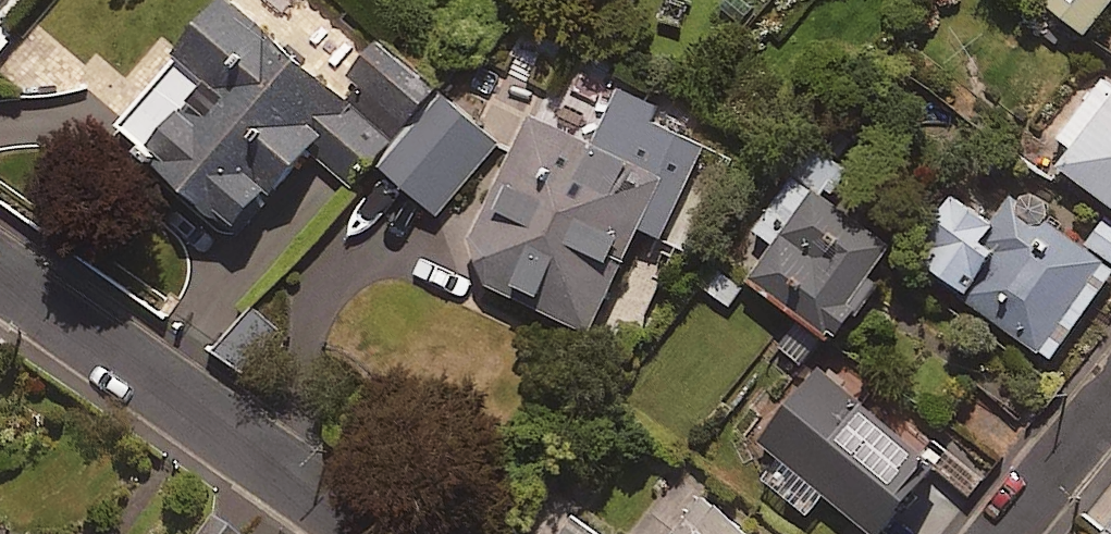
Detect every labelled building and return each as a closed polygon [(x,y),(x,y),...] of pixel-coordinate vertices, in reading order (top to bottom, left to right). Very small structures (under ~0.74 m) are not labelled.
[(443,94),(379,36),(364,53),(305,0),(219,0),(175,49),(183,56),(121,124),(235,227),(308,147),(356,190),(380,164),(443,94)] [(1087,33),(1110,1),(1110,0),(1041,0),(1087,33)] [(469,247),(483,284),(590,330),(634,228),(665,241),(707,143),(651,119),(657,105),(579,72),(564,108),(534,95),(469,247)] [(1099,73),(1053,138),(1072,151),(1062,165),(1110,200),(1110,81),(1099,73)] [(443,94),(380,164),(436,214),(499,144),(443,94)] [(847,173),(814,149),(756,228),(775,242),(750,277),(836,340),(901,250),(829,197),(847,173)] [(1012,191),(991,221),(951,193),(907,255),(1051,359),(1110,275),(1110,220),(1106,217),(1086,245),(1012,191)] [(818,366),(760,441),(773,451),(757,472),(809,513),(824,493),(877,533),(879,533),(937,459),(818,366)] [(671,490),(648,519),(667,533),(762,533),(708,491),(694,509),(671,490)] [(1089,518),(1109,533),(1110,533),(1110,490),(1089,518)] [(209,514),(195,533),(239,533),(209,514)] [(571,516),(558,533),(596,533),(571,516)]
